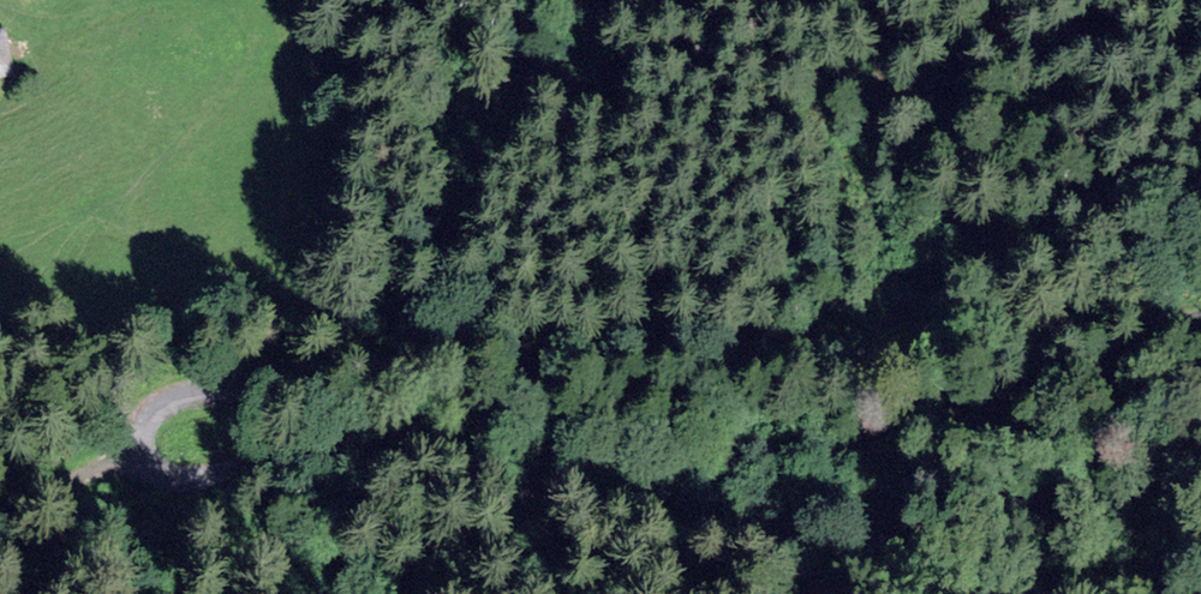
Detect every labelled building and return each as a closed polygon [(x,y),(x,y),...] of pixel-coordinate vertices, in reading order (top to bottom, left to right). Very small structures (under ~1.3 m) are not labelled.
[(24,81),(2,0),(0,0),(0,88),(24,81)]
